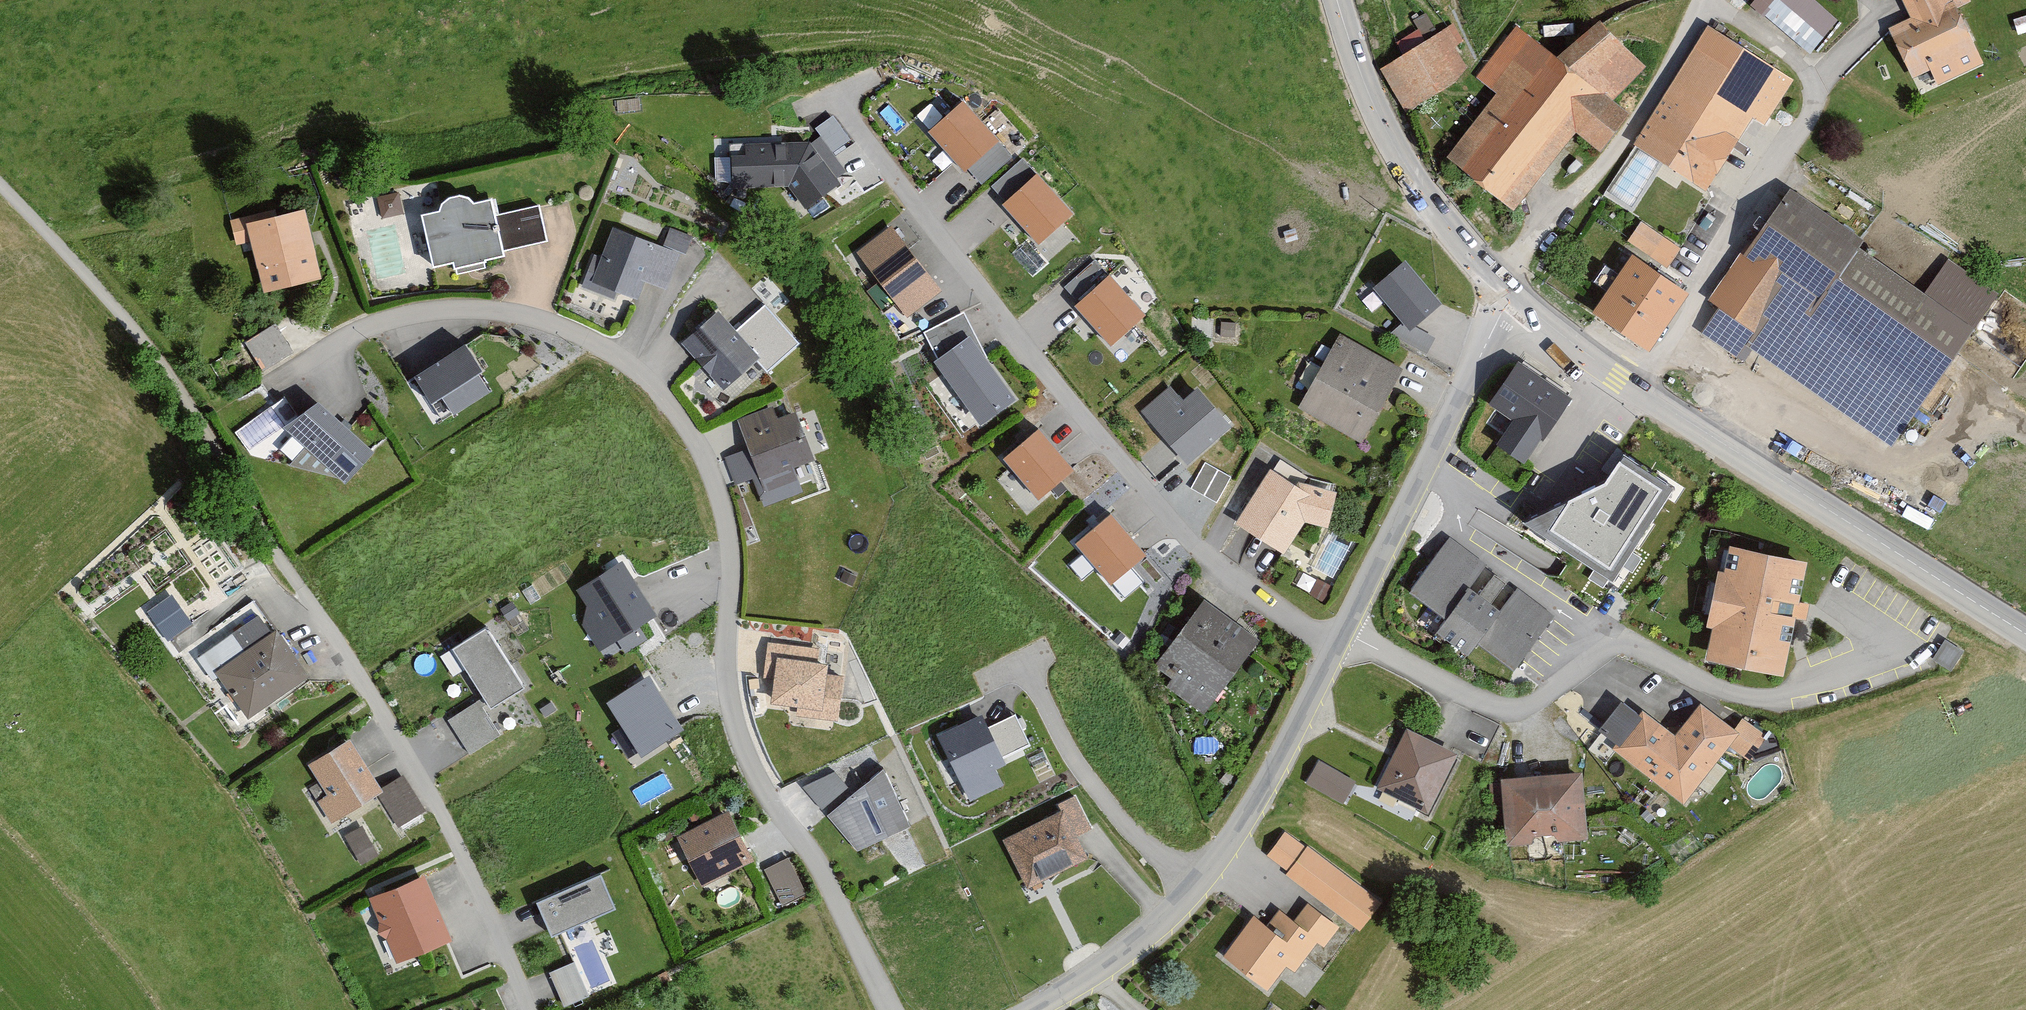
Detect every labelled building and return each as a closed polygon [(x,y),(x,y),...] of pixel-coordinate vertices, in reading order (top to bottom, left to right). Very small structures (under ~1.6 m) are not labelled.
[(1814,0),(1774,0),(1763,13),(1815,54),(1841,21),(1814,0)] [(1893,27),(1913,79),(1982,53),(1965,10),(1953,14),(1948,0),(1908,0),(1915,18),(1893,27)] [(1615,104),(1648,70),(1606,17),(1561,52),(1522,25),(1477,76),(1501,96),(1452,160),(1516,210),(1578,135),(1603,154),(1633,120),(1615,104)] [(1797,81),(1711,26),(1635,145),(1707,191),(1753,119),(1766,128),(1797,81)] [(1443,34),(1382,70),(1406,112),(1468,76),(1443,34)] [(999,141),(962,101),(927,133),(964,173),(999,141)] [(810,143),(731,146),(732,189),(789,187),(805,210),(840,185),(810,143)] [(1001,194),(1032,165),(1021,153),(990,182),(1001,194)] [(1073,215),(1036,175),(1002,206),(1039,246),(1073,215)] [(402,203),(395,187),(377,195),(384,211),(402,203)] [(1863,242),(1788,190),(1709,302),(1720,310),(1702,334),(1743,363),(1752,351),(1890,448),(1998,296),(1947,261),(1924,293),(1859,248),(1863,242)] [(427,214),(438,271),(558,246),(547,206),(504,217),(500,199),(478,203),(471,195),(456,196),(447,204),(444,214),(427,214)] [(307,211),(249,226),(268,300),(327,285),(307,211)] [(1667,261),(1681,240),(1642,214),(1628,234),(1667,261)] [(941,291),(892,227),(857,254),(906,318),(941,291)] [(664,248),(613,228),(589,289),(639,309),(664,248)] [(1072,296),(1105,266),(1094,255),(1062,284),(1072,296)] [(1441,305),(1407,262),(1373,289),(1407,332),(1441,305)] [(1682,296),(1633,263),(1598,314),(1648,347),(1682,296)] [(1146,317),(1108,276),(1074,306),(1112,348),(1146,317)] [(722,315),(684,349),(726,395),(764,361),(722,315)] [(244,336),(262,365),(293,347),(274,317),(244,336)] [(1405,371),(1343,337),(1303,408),(1365,443),(1405,371)] [(1015,400),(970,338),(935,364),(980,426),(1015,400)] [(483,374),(466,346),(415,378),(442,422),(488,393),(478,377),(483,374)] [(1574,395),(1523,362),(1492,409),(1517,425),(1503,447),(1529,464),(1574,395)] [(1183,401),(1171,387),(1141,412),(1188,466),(1231,428),(1197,389),(1183,401)] [(793,403),(742,422),(770,498),(794,489),(787,471),(815,461),(793,403)] [(373,454),(321,404),(283,430),(304,449),(289,466),(339,479),(346,485),(373,454)] [(1074,471),(1038,429),(1003,460),(1039,502),(1074,471)] [(1672,490),(1624,459),(1606,487),(1523,525),(1613,582),(1672,490)] [(1231,478),(1205,463),(1192,488),(1217,502),(1231,478)] [(1272,473),(1240,523),(1283,551),(1304,521),(1328,526),(1336,493),(1284,480),(1272,473)] [(1145,557),(1111,516),(1075,545),(1109,587),(1145,557)] [(1558,615),(1452,539),(1414,591),(1520,667),(1558,615)] [(1810,559),(1732,545),(1711,659),(1789,673),(1810,559)] [(656,618),(622,563),(576,590),(586,607),(582,623),(599,652),(656,618)] [(165,635),(191,619),(171,588),(145,604),(165,635)] [(1206,598),(1159,664),(1151,675),(1210,716),(1265,639),(1206,598)] [(237,649),(210,668),(249,723),(310,680),(258,606),(224,630),(237,649)] [(523,690),(486,631),(453,652),(491,710),(523,690)] [(820,650),(768,643),(763,679),(774,680),(770,706),(798,709),(797,717),(837,722),(843,677),(828,675),(829,666),(818,665),(820,650)] [(682,732),(649,678),(607,705),(640,758),(682,732)] [(479,694),(447,713),(468,749),(501,730),(479,694)] [(1680,734),(1647,710),(1616,752),(1685,804),(1740,731),(1703,704),(1680,734)] [(982,713),(935,734),(966,805),(1004,788),(996,770),(1005,766),(1002,758),(988,727),(982,713)] [(1015,714),(988,727),(1002,758),(1030,745),(1015,714)] [(1461,753),(1412,729),(1381,790),(1430,814),(1461,753)] [(352,742),(311,768),(330,798),(319,805),(336,830),(387,796),(352,742)] [(817,802),(847,784),(834,763),(804,781),(817,802)] [(1359,786),(1321,764),(1308,786),(1347,808),(1359,786)] [(910,828),(882,770),(826,817),(857,853),(910,828)] [(1585,773),(1505,778),(1509,848),(1589,844),(1585,773)] [(1068,814),(1007,844),(1032,894),(1093,864),(1068,814)] [(681,841),(704,892),(759,868),(735,817),(681,841)] [(359,858),(374,851),(362,823),(347,829),(359,858)] [(1289,835),(1270,860),(1367,933),(1386,908),(1289,835)] [(760,868),(781,915),(815,900),(794,853),(760,868)] [(615,911),(600,876),(537,904),(552,939),(615,911)] [(430,880),(372,903),(398,967),(456,944),(430,880)] [(1257,917),(1227,961),(1274,993),(1288,973),(1304,984),(1342,928),(1308,904),(1296,923),(1282,913),(1272,928),(1257,917)] [(588,997),(574,963),(550,973),(565,1007),(588,997)]
